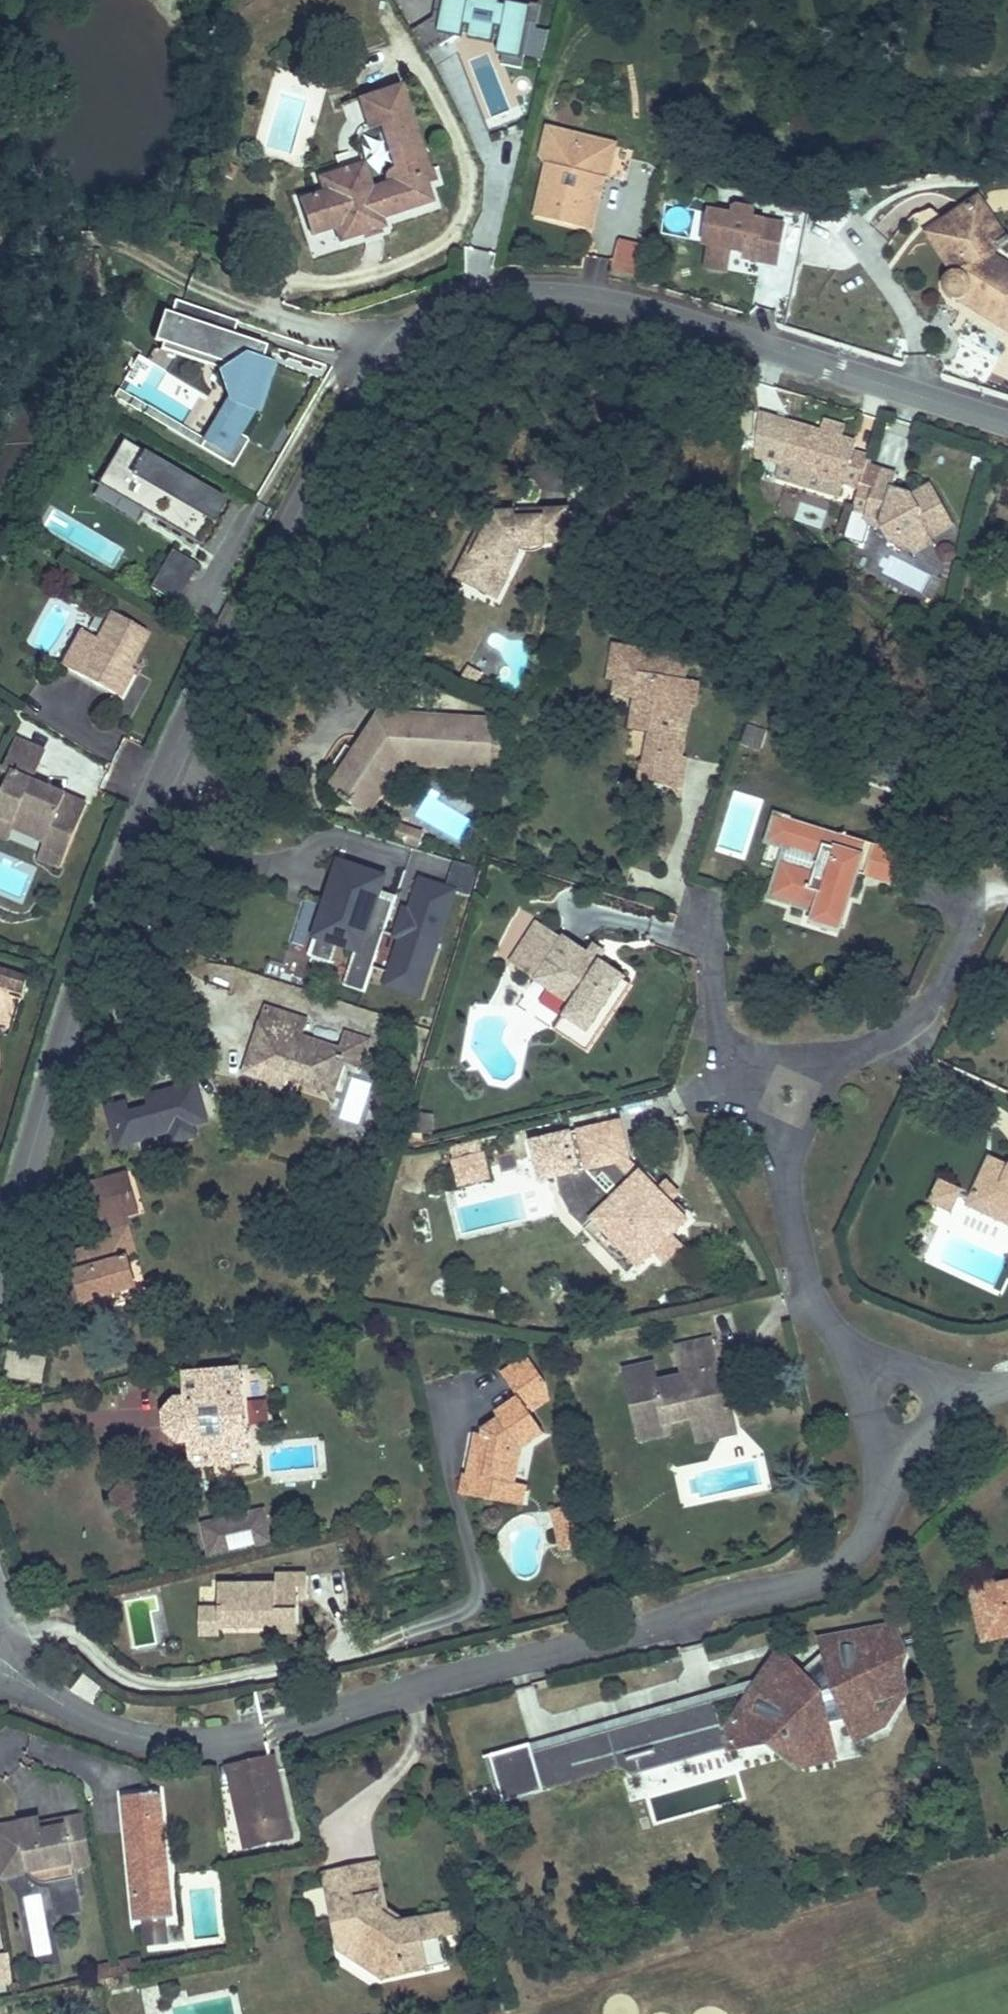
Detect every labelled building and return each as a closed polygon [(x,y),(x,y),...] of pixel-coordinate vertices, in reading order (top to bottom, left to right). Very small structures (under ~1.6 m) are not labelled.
[(478,0),(449,0),(443,34),(466,38),(468,27),(474,28),(472,42),(496,46),(498,30),(506,31),(501,58),(526,62),(535,10),(478,0)] [(363,150),(346,156),(341,157),(345,174),(324,181),(327,192),(305,199),(316,235),(338,227),(343,243),(365,235),(368,238),(387,232),(388,216),(434,200),(428,183),(434,181),(403,88),(360,102),(371,131),(384,126),(398,171),(392,182),(375,187),(363,150)] [(537,219),(587,232),(599,182),(608,176),(613,156),(607,148),(560,136),(550,142),(546,159),(550,167),(537,219)] [(599,182),(587,232),(593,234),(607,181),(608,176),(599,182)] [(803,204),(784,199),(781,213),(800,217),(803,204)] [(936,239),(955,273),(950,282),(949,289),(952,293),(967,301),(972,294),(1004,313),(999,322),(1007,328),(1007,268),(993,258),(999,254),(986,235),(1000,226),(985,201),(945,224),(949,231),(936,239)] [(753,218),(749,212),(739,210),(733,214),(732,217),(730,223),(716,219),(710,244),(708,251),(728,256),(729,249),(745,253),(744,260),(760,263),(766,239),(779,242),(782,229),(752,222),(753,218)] [(732,217),(717,213),(716,219),(730,223),(732,217)] [(716,219),(709,218),(703,243),(710,244),(716,219)] [(931,232),(936,239),(949,231),(945,224),(931,232)] [(1000,226),(986,235),(999,254),(1007,248),(1007,239),(1000,226)] [(621,238),(612,269),(637,277),(646,245),(621,238)] [(766,239),(760,263),(773,266),(779,242),(766,239)] [(728,256),(708,251),(704,268),(724,272),(728,256)] [(972,294),(967,301),(967,302),(999,322),(1004,313),(972,294)] [(214,340),(224,311),(180,295),(175,309),(174,309),(164,337),(166,338),(164,344),(232,368),(226,386),(234,389),(206,435),(185,422),(128,387),(121,383),(116,390),(234,462),(250,436),(241,430),(255,406),(259,408),(265,391),(257,388),(264,369),(261,368),(264,358),(214,340)] [(242,317),(224,311),(214,340),(264,358),(270,342),(237,331),(242,317)] [(157,359),(141,350),(132,366),(139,371),(147,375),(153,365),(157,359)] [(265,391),(276,362),(264,358),(261,368),(264,369),(257,388),(265,391)] [(829,426),(825,438),(846,445),(849,432),(829,426)] [(846,445),(825,438),(797,430),(786,467),(852,487),(860,463),(864,450),(846,445)] [(226,496),(124,433),(99,474),(202,536),(226,496)] [(860,463),(852,487),(867,492),(872,476),(874,468),(860,463)] [(202,536),(99,474),(96,478),(199,541),(202,536)] [(872,476),(867,492),(882,496),(873,525),(877,532),(892,537),(896,543),(918,549),(919,557),(938,549),(963,536),(944,497),(926,506),(904,499),(906,485),(872,476)] [(882,496),(867,492),(859,520),(873,525),(882,496)] [(579,518),(549,509),(546,519),(528,515),(521,516),(513,521),(505,528),(499,537),(496,536),(467,583),(495,600),(510,577),(518,582),(532,560),(530,551),(569,551),(579,518)] [(918,549),(896,543),(900,551),(919,557),(918,549)] [(174,596),(196,560),(170,544),(148,581),(174,596)] [(944,558),(938,549),(919,557),(923,568),(944,558)] [(510,577),(495,600),(503,605),(518,582),(510,577)] [(61,665),(116,691),(127,667),(145,628),(106,611),(93,637),(77,630),(61,665)] [(614,649),(612,676),(633,679),(630,701),(639,702),(635,732),(653,734),(664,735),(663,754),(675,755),(679,720),(672,719),(674,701),(694,703),(700,703),(702,679),(687,677),(689,657),(614,649)] [(127,667),(116,691),(126,696),(137,672),(127,667)] [(633,679),(612,676),(610,687),(615,687),(614,699),(630,701),(633,679)] [(425,710),(388,691),(379,707),(416,726),(425,710)] [(688,759),(694,703),(674,701),(672,719),(679,720),(675,755),(663,754),(664,735),(653,734),(649,764),(649,767),(660,768),(658,787),(689,796),(693,760),(688,759)] [(416,726),(379,707),(338,776),(349,782),(345,790),(357,797),(363,789),(370,793),(401,743),(413,743),(414,755),(492,762),(493,741),(481,740),(482,715),(425,710),(416,726)] [(495,716),(482,715),(481,740),(493,741),(495,716)] [(18,736),(13,749),(42,761),(46,747),(18,736)] [(401,743),(370,793),(383,801),(414,755),(413,743),(401,743)] [(0,804),(0,813),(18,820),(20,815),(52,826),(47,837),(43,847),(41,853),(64,862),(85,810),(63,802),(66,792),(35,780),(42,761),(13,749),(6,767),(13,771),(0,804)] [(646,786),(658,787),(660,768),(649,767),(646,786)] [(63,802),(85,810),(88,802),(66,792),(63,802)] [(824,839),(827,825),(776,812),(769,837),(788,843),(782,864),(775,890),(809,899),(810,896),(830,902),(829,910),(834,911),(833,919),(840,921),(842,914),(846,915),(860,868),(866,870),(874,835),(841,827),(841,829),(837,842),(824,839)] [(0,813),(0,831),(11,835),(16,826),(18,820),(0,813)] [(18,820),(16,826),(47,837),(52,826),(20,815),(18,820)] [(405,823),(402,834),(424,840),(427,829),(405,823)] [(841,829),(827,825),(824,839),(837,842),(841,829)] [(479,866),(454,859),(448,880),(472,888),(479,866)] [(381,880),(343,868),(314,955),(333,961),(340,941),(359,947),(347,985),(366,992),(374,966),(392,972),(425,983),(434,957),(432,957),(435,947),(438,947),(443,932),(441,932),(455,890),(421,879),(411,911),(405,909),(400,926),(406,928),(403,936),(385,930),(395,900),(377,894),(381,880)] [(536,922),(507,961),(531,979),(540,991),(564,1006),(558,1016),(584,1031),(615,978),(618,973),(595,960),(581,951),(536,922)] [(587,944),(581,951),(595,960),(600,951),(587,944)] [(25,974),(0,966),(0,983),(21,989),(25,974)] [(422,994),(425,983),(392,972),(388,983),(422,994)] [(584,1031),(558,1016),(548,1033),(585,1055),(627,984),(615,978),(584,1031)] [(264,1010),(257,1033),(302,1046),(304,1039),(309,1023),(264,1010)] [(302,1046),(257,1033),(244,1074),(286,1087),(289,1080),(292,1069),(340,1084),(345,1060),(366,1063),(372,1040),(348,1032),(342,1048),(304,1039),(302,1046)] [(292,1069),(289,1080),(336,1095),(340,1084),(292,1069)] [(204,1091),(111,1116),(120,1149),(170,1135),(173,1147),(200,1139),(197,1129),(214,1124),(204,1091)] [(622,1118),(533,1141),(543,1180),(560,1176),(576,1171),(582,1195),(600,1213),(596,1217),(598,1219),(646,1264),(661,1248),(693,1214),(675,1198),(662,1185),(632,1157),(622,1118)] [(1007,1217),(1007,1154),(1007,1153),(1002,1156),(984,1148),(964,1197),(1007,1217)] [(491,1180),(485,1153),(453,1161),(460,1188),(491,1180)] [(600,1213),(582,1195),(576,1171),(560,1176),(567,1204),(591,1227),(598,1219),(596,1217),(600,1213)] [(936,1174),(931,1186),(952,1196),(956,1183),(936,1174)] [(684,1188),(671,1176),(662,1185),(675,1198),(684,1188)] [(952,1196),(931,1186),(926,1197),(947,1206),(952,1196)] [(134,1236),(132,1229),(144,1225),(133,1189),(102,1199),(113,1235),(121,1233),(123,1239),(134,1236)] [(643,1262),(598,1219),(591,1227),(590,1228),(635,1271),(643,1262)] [(672,1258),(688,1241),(677,1231),(661,1248),(672,1258)] [(111,1242),(114,1256),(130,1252),(142,1288),(150,1285),(134,1236),(123,1239),(111,1242)] [(130,1252),(114,1256),(77,1266),(89,1302),(142,1288),(130,1252)] [(628,1373),(641,1432),(672,1426),(699,1420),(702,1432),(721,1428),(718,1416),(736,1412),(731,1389),(719,1392),(716,1378),(723,1376),(716,1345),(684,1352),(689,1376),(661,1383),(657,1366),(628,1373)] [(502,1420),(488,1430),(482,1435),(473,1475),(467,1474),(462,1496),(494,1502),(506,1505),(510,1485),(517,1486),(525,1448),(547,1433),(533,1412),(547,1402),(544,1384),(526,1358),(506,1373),(520,1394),(497,1411),(502,1420)] [(252,1460),(242,1371),(185,1377),(188,1398),(177,1399),(168,1412),(171,1431),(181,1442),(191,1441),(193,1466),(252,1460)] [(741,1437),(736,1412),(718,1416),(721,1428),(702,1432),(704,1446),(741,1437)] [(672,1426),(641,1432),(644,1445),(675,1439),(672,1426)] [(141,1465),(122,1487),(142,1505),(162,1482),(141,1465)] [(510,1485),(506,1505),(521,1508),(525,1488),(517,1486),(510,1485)] [(142,1505),(122,1487),(110,1501),(130,1519),(142,1505)] [(555,1514),(559,1532),(584,1527),(576,1494),(563,1496),(566,1511),(555,1514)] [(206,1527),(210,1556),(274,1548),(270,1519),(206,1527)] [(584,1527),(559,1532),(564,1551),(588,1546),(584,1527)] [(213,1592),(215,1611),(217,1634),(277,1628),(277,1633),(297,1632),(295,1600),(305,1599),(303,1575),(270,1577),(271,1587),(213,1592)] [(976,1631),(1004,1622),(1006,1626),(1007,1626),(1007,1582),(996,1586),(994,1581),(964,1590),(976,1631)] [(616,1611),(618,1621),(633,1618),(631,1608),(616,1611)] [(217,1634),(215,1611),(194,1614),(196,1642),(218,1640),(217,1634)] [(1004,1622),(976,1631),(979,1641),(1007,1634),(1006,1626),(1004,1622)] [(717,1700),(489,1760),(500,1801),(624,1769),(633,1774),(729,1746),(728,1755),(769,1746),(801,1772),(840,1760),(827,1718),(850,1713),(859,1744),(889,1725),(914,1692),(908,1668),(910,1656),(898,1624),(822,1638),(829,1663),(811,1677),(781,1647),(726,1731),(717,1700)] [(269,1766),(266,1756),(226,1769),(231,1784),(241,1775),(269,1766)] [(241,1775),(231,1784),(251,1845),(291,1833),(269,1766),(241,1775)] [(161,1793),(124,1797),(140,1923),(146,1922),(167,1919),(176,1918),(161,1793)] [(54,1822),(8,1829),(15,1874),(42,1871),(43,1874),(44,1877),(46,1880),(49,1882),(52,1884),(55,1885),(60,1885),(74,1895),(89,1893),(85,1869),(103,1866),(96,1821),(77,1824),(78,1831),(55,1834),(54,1827),(54,1822)] [(78,1831),(77,1824),(54,1827),(55,1834),(78,1831)] [(381,1864),(363,1868),(368,1895),(380,1893),(384,1912),(396,1923),(413,1921),(389,1901),(381,1864)] [(368,1895),(363,1868),(325,1875),(335,1924),(342,1923),(349,1957),(365,1955),(367,1961),(375,1960),(378,1975),(408,1969),(409,1973),(450,1965),(445,1940),(460,1937),(455,1914),(413,1921),(396,1923),(384,1912),(380,1893),(368,1895)] [(92,1915),(89,1893),(74,1895),(60,1885),(65,1919),(92,1915)] [(167,1919),(146,1922),(150,1946),(170,1944),(167,1919)] [(12,1956),(0,1955),(0,1986),(12,1986),(12,1956)] [(145,1977),(143,1965),(134,1966),(136,1979),(138,1979),(145,1977)] [(105,1985),(136,1979),(134,1966),(123,1968),(124,1973),(114,1974),(114,1970),(103,1972),(105,1985)] [(103,1972),(93,1974),(96,1986),(105,1985),(103,1972)]
